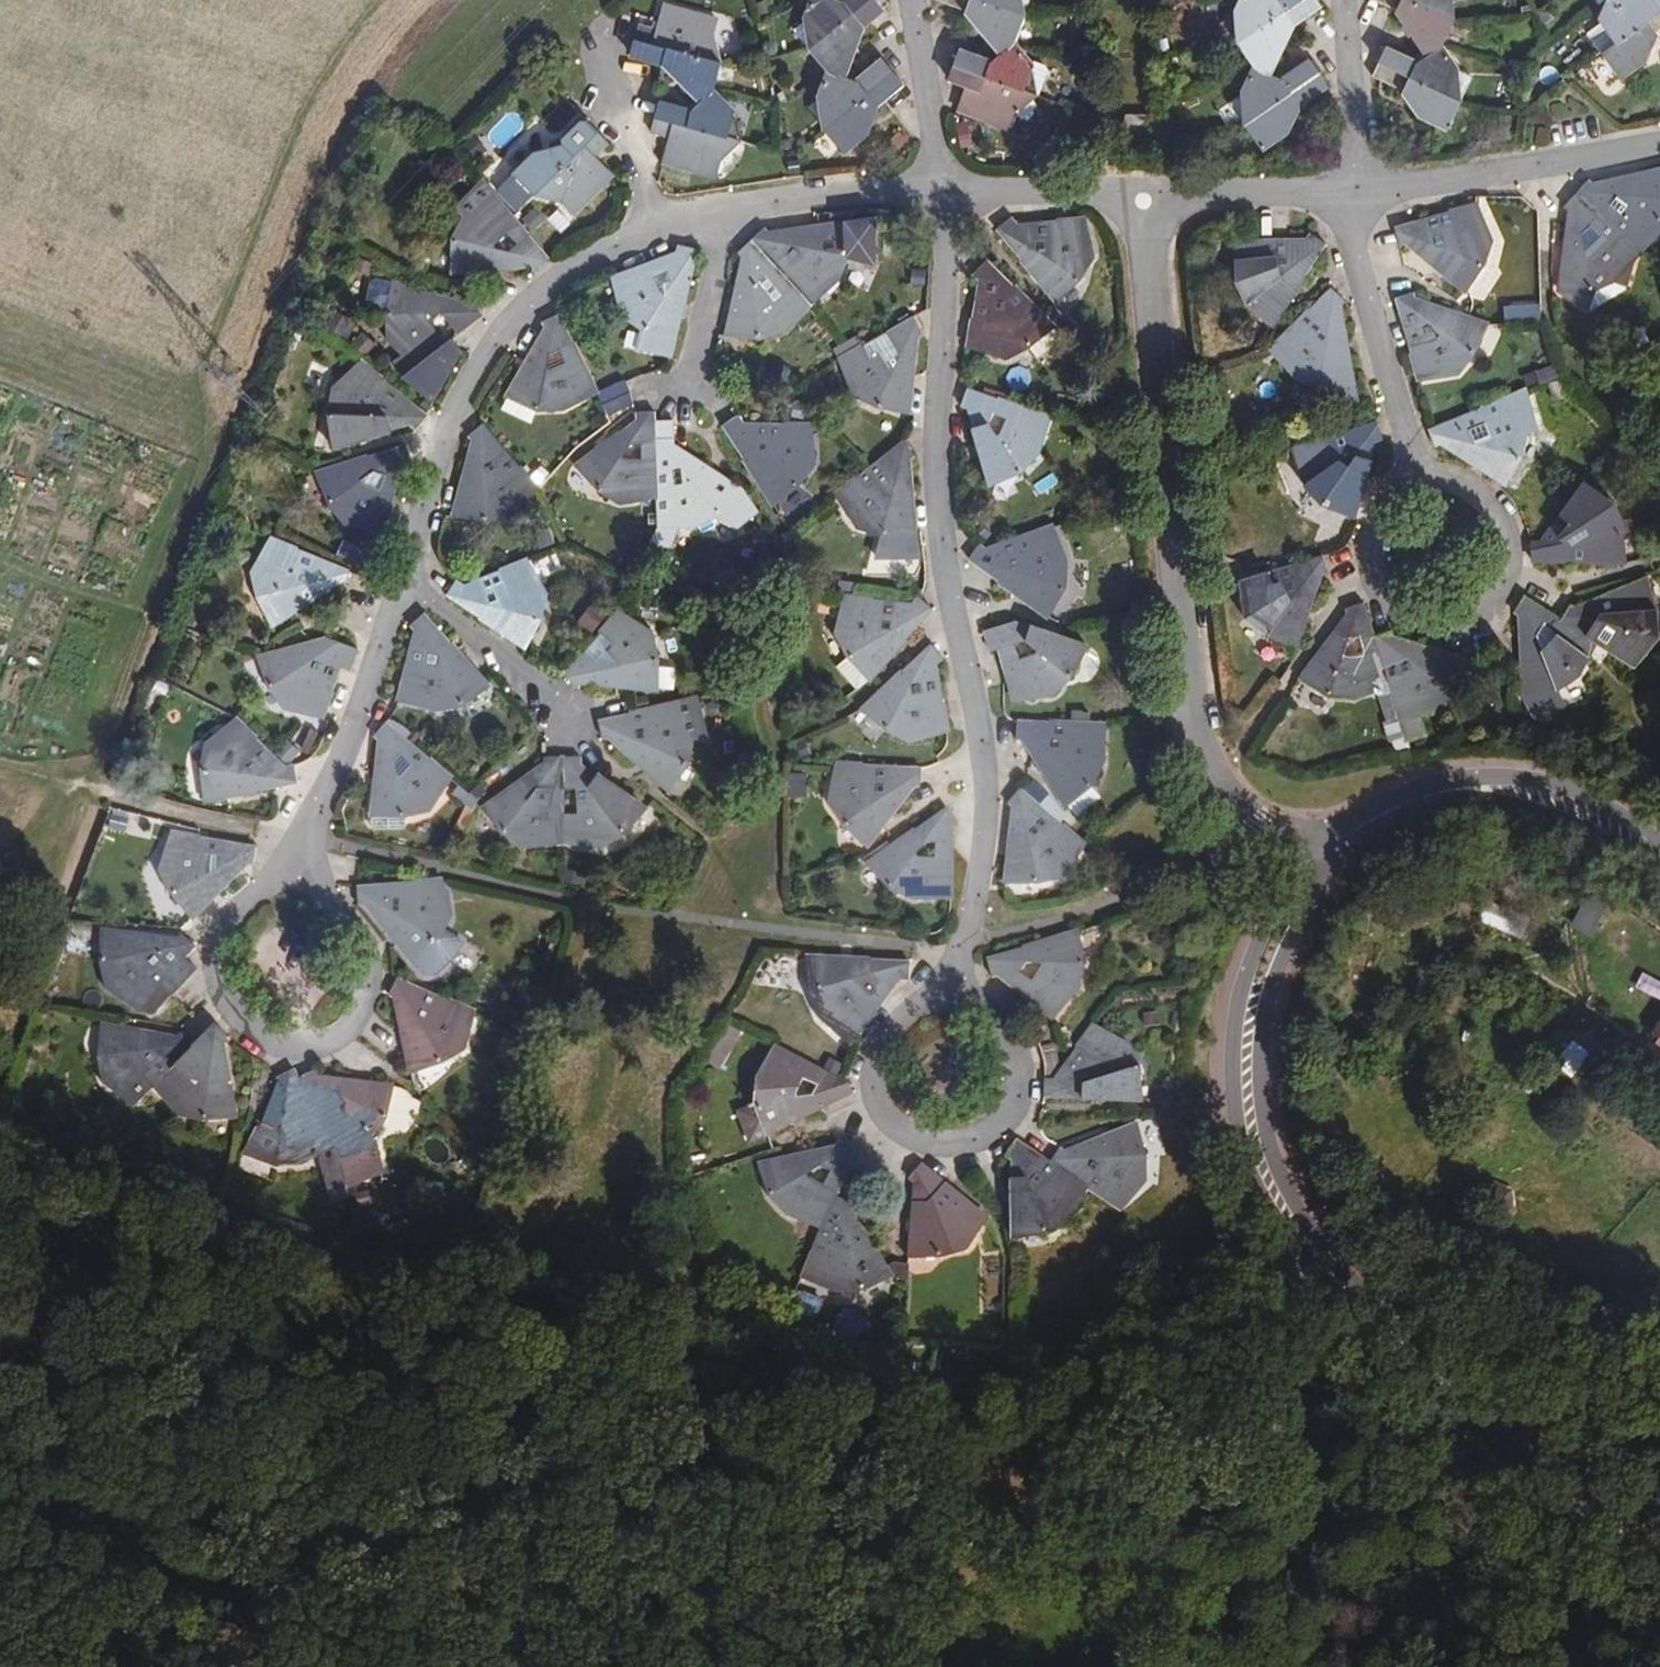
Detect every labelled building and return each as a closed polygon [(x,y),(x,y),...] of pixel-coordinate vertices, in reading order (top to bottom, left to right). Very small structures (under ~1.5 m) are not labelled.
[(773,0),(766,0),(761,2),(764,12),(776,8),(773,0)] [(833,126),(848,149),(866,139),(878,112),(908,87),(887,59),(857,82),(845,77),(866,30),(895,8),(888,0),(847,0),(845,2),(840,0),(814,0),(814,18),(803,25),(833,75),(827,95),(833,126)] [(933,4),(971,19),(1004,56),(997,64),(961,50),(947,83),(964,92),(956,114),(1010,134),(1013,124),(1032,96),(1018,90),(1028,65),(1014,51),(1022,20),(1020,0),(935,0),(933,4)] [(1257,128),(1272,151),(1293,140),(1309,108),(1333,92),(1312,63),(1283,83),(1271,77),(1294,33),(1326,11),(1319,0),(1278,0),(1277,1),(1275,0),(1252,0),(1245,17),(1233,26),(1246,48),(1249,47),(1264,73),(1254,94),(1257,128)] [(1456,78),(1440,54),(1451,24),(1451,0),(1367,0),(1365,4),(1400,20),(1427,60),(1419,66),(1386,53),(1370,83),(1402,101),(1420,123),(1445,133),(1458,108),(1456,78)] [(1608,29),(1622,49),(1608,59),(1623,83),(1645,72),(1659,46),(1659,0),(1652,5),(1649,0),(1596,0),(1603,11),(1617,0),(1608,29)] [(1567,12),(1561,2),(1546,11),(1553,20),(1567,12)] [(702,103),(694,109),(660,100),(650,135),(668,140),(661,162),(721,174),(727,154),(732,147),(737,129),(735,116),(713,93),(717,57),(714,38),(716,19),(662,7),(656,27),(639,23),(629,57),(664,67),(702,103)] [(1594,39),(1608,59),(1622,49),(1608,29),(1594,39)] [(1018,90),(1032,96),(1041,72),(1037,69),(1028,65),(1018,90)] [(1516,77),(1529,80),(1530,68),(1517,66),(1516,77)] [(1456,78),(1458,108),(1469,84),(1456,78)] [(456,228),(453,230),(456,273),(530,268),(536,274),(550,261),(510,210),(544,188),(553,192),(568,210),(616,173),(600,157),(613,144),(591,119),(560,145),(534,147),(517,161),(522,166),(492,187),(497,194),(489,201),(481,196),(468,214),(464,214),(456,228)] [(1150,150),(1150,119),(1126,119),(1126,151),(1150,150)] [(965,141),(972,126),(962,121),(955,136),(965,141)] [(793,142),(785,142),(786,152),(794,151),(793,142)] [(1611,296),(1611,294),(1625,283),(1625,275),(1648,249),(1654,251),(1659,243),(1659,175),(1595,190),(1587,186),(1562,214),(1568,220),(1554,296),(1589,302),(1610,299),(1611,296)] [(464,214),(468,214),(481,196),(489,201),(497,194),(492,187),(486,179),(471,190),(456,213),(464,214)] [(536,203),(522,214),(550,250),(564,239),(536,203)] [(1483,236),(1474,210),(1393,232),(1398,255),(1406,252),(1466,303),(1490,277),(1494,256),(1490,255),(1489,236),(1483,236)] [(1083,240),(1077,220),(1020,224),(1011,217),(993,232),(1052,304),(1073,291),(1086,264),(1087,241),(1083,240)] [(796,319),(827,292),(831,294),(844,274),(849,274),(855,260),(842,221),(769,232),(764,227),(735,252),(741,260),(726,335),(758,345),(783,341),(783,337),(797,325),(796,319)] [(1305,243),(1242,244),(1237,244),(1238,266),(1233,267),(1238,283),(1235,288),(1245,307),(1276,331),(1329,251),(1311,237),(1305,243)] [(639,349),(669,359),(673,342),(676,343),(700,249),(677,244),(674,253),(612,277),(618,292),(613,294),(623,315),(622,317),(633,331),(643,335),(639,349)] [(1070,342),(1078,333),(1061,315),(1052,323),(1043,314),(988,259),(970,276),(977,284),(967,343),(989,347),(991,352),(1012,351),(1014,355),(1032,351),(1044,363),(1062,343),(1053,332),(1056,327),(1070,342)] [(486,315),(474,298),(469,301),(387,281),(377,315),(382,337),(389,339),(393,352),(403,350),(417,367),(486,315)] [(1331,292),(1284,340),(1285,341),(1272,356),(1280,368),(1278,373),(1301,392),(1322,393),(1326,412),(1359,404),(1355,385),(1343,314),(1347,307),(1331,292)] [(1394,303),(1416,383),(1440,379),(1443,384),(1459,376),(1462,378),(1480,366),(1489,329),(1418,305),(1415,296),(1394,303)] [(542,328),(524,360),(505,394),(528,413),(558,418),(558,412),(579,403),(579,399),(596,390),(558,311),(539,320),(542,328)] [(349,318),(340,330),(367,352),(377,341),(349,318)] [(915,319),(854,355),(845,360),(855,380),(851,382),(862,395),(859,398),(876,413),(910,413),(917,343),(925,337),(915,319)] [(428,415),(357,364),(346,378),(340,378),(331,393),(324,392),(322,412),(332,448),(407,427),(416,432),(428,415)] [(1531,382),(1535,391),(1546,387),(1542,378),(1531,382)] [(597,393),(600,400),(628,389),(626,382),(597,393)] [(1038,440),(1041,423),(964,395),(958,410),(967,414),(986,485),(1017,481),(1038,464),(1037,461),(1040,440),(1038,440)] [(1490,484),(1505,499),(1526,470),(1527,446),(1536,442),(1529,421),(1527,421),(1516,399),(1426,437),(1434,456),(1442,453),(1490,484)] [(1122,403),(1111,403),(1112,420),(1123,419),(1122,403)] [(572,463),(588,492),(612,501),(613,499),(627,502),(631,498),(657,499),(658,521),(676,522),(677,528),(700,522),(703,527),(716,521),(740,487),(676,446),(675,418),(657,417),(657,410),(635,410),(636,420),(572,463)] [(741,424),(735,414),(719,426),(771,508),(805,489),(812,465),(810,463),(814,445),(805,444),(806,428),(741,424)] [(469,441),(449,514),(488,525),(508,520),(510,514),(517,512),(523,508),(521,502),(533,489),(481,421),(463,434),(469,441)] [(1334,444),(1300,456),(1305,486),(1310,495),(1306,500),(1326,517),(1355,525),(1377,449),(1386,446),(1379,426),(1334,444)] [(407,443),(333,467),(318,471),(324,501),(341,519),(344,516),(360,528),(366,523),(384,532),(404,466),(414,463),(407,443)] [(869,471),(867,470),(840,493),(848,508),(846,512),(860,523),(857,527),(877,539),(916,538),(910,464),(917,458),(904,444),(869,471)] [(1658,480),(1645,469),(1639,479),(1652,489),(1658,480)] [(1526,569),(1621,571),(1622,533),(1611,514),(1608,517),(1592,503),(1586,509),(1574,500),(1539,547),(1526,549),(1526,569)] [(986,553),(977,547),(965,563),(1047,621),(1064,598),(1065,573),(1058,551),(1053,551),(1045,532),(986,553)] [(348,571),(270,538),(262,557),(258,557),(250,571),(246,596),(267,629),(333,585),(342,589),(348,571)] [(529,581),(521,561),(459,585),(452,580),(440,596),(521,653),(543,626),(543,599),(540,599),(533,579),(529,581)] [(1328,580),(1323,562),(1243,587),(1247,609),(1243,611),(1249,626),(1247,627),(1264,647),(1295,657),(1321,583),(1328,580)] [(1218,569),(1225,594),(1243,587),(1237,570),(1218,569)] [(1566,608),(1559,623),(1521,600),(1509,620),(1516,625),(1521,698),(1551,697),(1576,692),(1572,686),(1575,681),(1580,676),(1578,675),(1585,666),(1582,660),(1590,647),(1628,672),(1642,651),(1647,651),(1654,633),(1659,633),(1659,630),(1659,605),(1648,584),(1648,582),(1575,614),(1566,608)] [(829,665),(854,692),(865,683),(869,684),(934,611),(918,599),(913,608),(843,601),(842,610),(836,612),(836,632),(832,633),(838,656),(829,665)] [(1437,710),(1442,714),(1464,695),(1471,663),(1394,642),(1391,634),(1373,638),(1364,605),(1343,612),(1345,624),(1338,630),(1299,681),(1301,682),(1323,700),(1344,708),(1370,702),(1375,705),(1379,705),(1386,730),(1380,733),(1386,752),(1390,750),(1393,759),(1406,756),(1403,745),(1418,741),(1414,716),(1420,716),(1437,710)] [(487,684),(483,678),(422,607),(405,623),(411,630),(395,690),(416,695),(417,700),(435,700),(438,704),(460,702),(487,684)] [(584,636),(600,616),(586,608),(572,627),(584,636)] [(612,612),(561,682),(573,692),(579,684),(658,694),(661,659),(651,639),(645,641),(637,626),(631,631),(612,612)] [(1083,645),(1068,640),(1010,623),(981,632),(988,657),(997,655),(1007,695),(1027,695),(1031,698),(1048,691),(1050,694),(1070,686),(1083,645)] [(255,655),(255,657),(262,690),(279,706),(282,703),(301,711),(302,707),(322,715),(340,669),(348,671),(357,645),(328,634),(255,655)] [(932,737),(946,737),(937,665),(943,660),(928,643),(854,707),(882,742),(908,749),(909,743),(930,743),(932,737)] [(630,713),(628,709),(591,719),(598,741),(608,740),(664,792),(669,788),(676,704),(630,713)] [(196,762),(203,798),(297,782),(295,764),(283,764),(236,716),(223,729),(218,726),(204,745),(196,762)] [(1031,717),(1030,724),(1045,726),(1046,718),(1031,717)] [(374,738),(370,766),(362,817),(395,824),(411,818),(414,811),(429,805),(427,800),(440,783),(403,747),(396,741),(377,722),(368,733),(374,738)] [(1095,732),(1012,724),(1011,745),(1017,746),(1058,810),(1084,799),(1098,781),(1100,756),(1096,755),(1095,732)] [(310,748),(316,729),(305,725),(298,744),(310,748)] [(404,734),(396,741),(403,747),(410,739),(404,734)] [(296,754),(287,744),(277,753),(287,763),(296,754)] [(1424,755),(1422,745),(1411,749),(1413,757),(1424,755)] [(581,755),(561,754),(544,754),(544,761),(477,801),(495,832),(513,842),(536,850),(561,848),(561,842),(579,843),(582,847),(597,846),(602,848),(624,839),(643,808),(581,765),(581,755)] [(919,789),(920,771),(834,768),(833,786),(827,788),(829,803),(824,804),(830,830),(861,849),(879,829),(910,789),(919,789)] [(468,795),(476,788),(472,781),(464,789),(468,795)] [(786,784),(786,813),(803,813),(804,784),(786,784)] [(1168,807),(1165,786),(1155,793),(1157,810),(1168,807)] [(469,811),(467,797),(452,789),(447,801),(469,811)] [(1039,801),(1026,791),(1020,799),(1012,793),(1001,807),(1006,811),(999,888),(1030,893),(1052,886),(1053,878),(1069,873),(1064,865),(1079,849),(1034,811),(1039,801)] [(931,892),(949,892),(948,826),(955,819),(942,804),(889,841),(866,858),(885,889),(908,897),(912,893),(920,897),(927,898),(931,892)] [(1159,825),(1171,823),(1168,807),(1157,810),(1159,825)] [(254,843),(173,822),(166,850),(161,850),(162,867),(160,869),(162,890),(190,918),(241,863),(249,865),(254,843)] [(862,852),(866,858),(889,841),(885,837),(862,852)] [(434,887),(350,889),(351,905),(361,906),(406,969),(439,951),(443,929),(442,929),(443,907),(438,906),(434,887)] [(1519,937),(1527,918),(1484,901),(1476,921),(1519,937)] [(1583,937),(1595,917),(1578,907),(1566,927),(1583,937)] [(165,933),(99,929),(91,965),(101,983),(109,984),(115,996),(123,995),(142,1008),(163,982),(171,991),(195,965),(186,954),(195,943),(181,929),(175,934),(165,933)] [(1084,972),(1073,935),(1072,933),(979,959),(985,984),(993,982),(1043,1022),(1058,1008),(1061,1009),(1072,992),(1075,992),(1084,972)] [(848,1021),(863,1033),(895,986),(906,985),(906,963),(816,959),(812,993),(825,1011),(830,1010),(839,1023),(848,1021)] [(388,997),(402,1073),(439,1071),(454,1053),(455,1048),(464,1036),(459,1031),(466,1014),(386,981),(381,993),(388,997)] [(89,1027),(80,1059),(88,1079),(93,1078),(103,1094),(107,1091),(121,1104),(147,1078),(163,1096),(162,1100),(166,1103),(179,1108),(179,1114),(196,1123),(240,1112),(227,1047),(226,1033),(209,1018),(189,1038),(176,1026),(166,1035),(89,1027)] [(1117,1041),(1086,1023),(1046,1084),(1035,1084),(1034,1104),(1119,1108),(1119,1091),(1127,1088),(1127,1069),(1117,1041)] [(733,1042),(717,1035),(708,1053),(724,1060),(733,1042)] [(1616,1068),(1586,1045),(1578,1057),(1608,1077),(1616,1068)] [(850,1095),(842,1077),(835,1080),(773,1050),(764,1068),(759,1067),(753,1081),(748,1081),(747,1103),(748,1106),(749,1111),(737,1116),(751,1144),(850,1095)] [(278,1081),(239,1144),(265,1162),(287,1164),(288,1161),(305,1157),(307,1151),(329,1142),(347,1177),(370,1166),(360,1144),(372,1135),(373,1135),(393,1116),(393,1085),(389,1080),(315,1072),(308,1065),(293,1072),(288,1063),(274,1070),(278,1081)] [(1042,1145),(1035,1152),(1041,1158),(1039,1161),(1010,1141),(995,1160),(1004,1165),(1004,1241),(1007,1242),(1019,1242),(1037,1241),(1057,1232),(1070,1213),(1068,1210),(1080,1189),(1112,1212),(1125,1195),(1128,1197),(1142,1178),(1145,1178),(1148,1159),(1132,1126),(1056,1155),(1042,1145)] [(85,1139),(82,1150),(94,1154),(98,1142),(85,1139)] [(755,1162),(759,1198),(771,1216),(794,1224),(799,1223),(810,1228),(817,1226),(797,1272),(801,1277),(813,1282),(812,1287),(837,1294),(839,1297),(860,1297),(886,1280),(901,1271),(901,1266),(925,1271),(955,1261),(955,1253),(967,1248),(968,1238),(981,1223),(982,1220),(914,1164),(899,1181),(906,1188),(899,1265),(886,1264),(879,1268),(847,1212),(849,1203),(830,1197),(852,1148),(832,1140),(827,1147),(773,1159),(755,1162)] [(1491,1205),(1512,1212),(1520,1188),(1499,1182),(1491,1205)] [(377,1222),(379,1211),(361,1206),(359,1217),(377,1222)]
